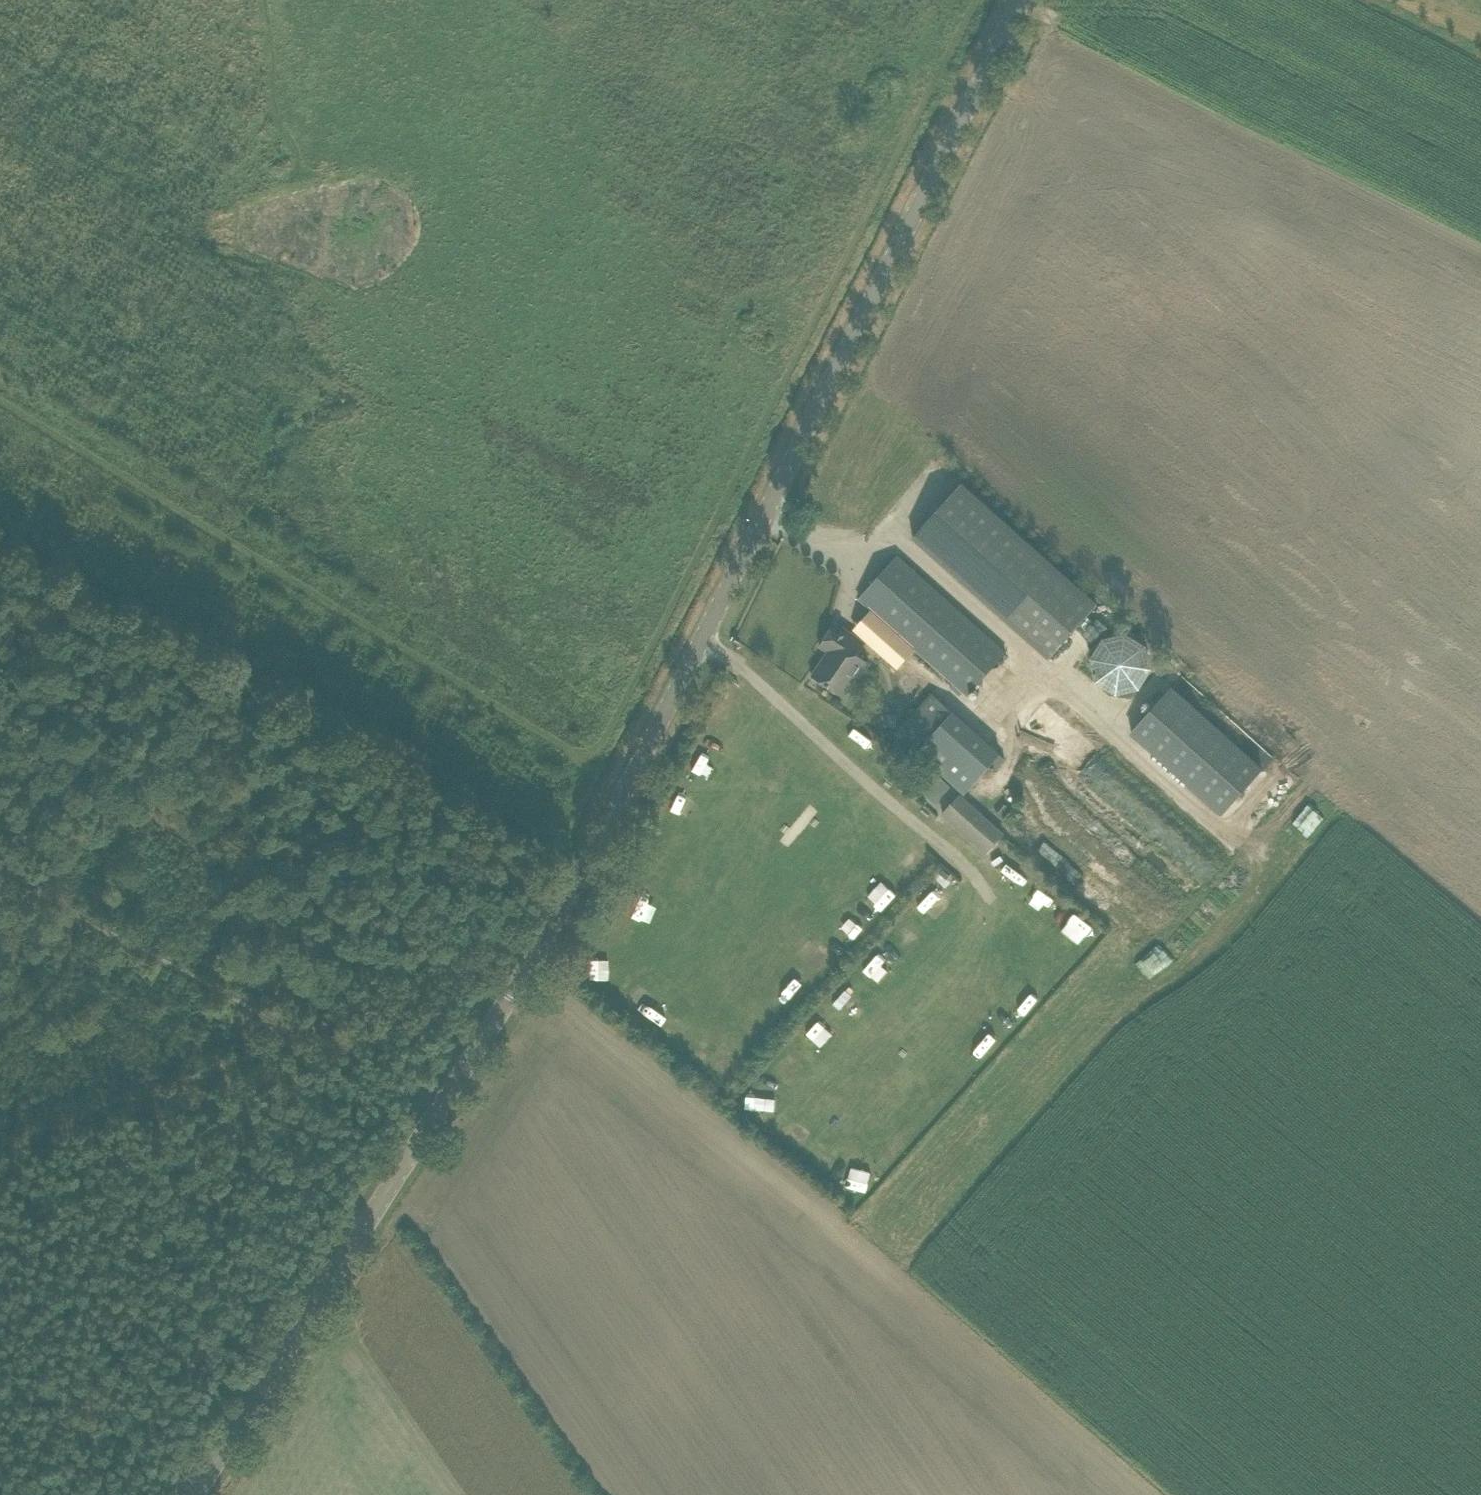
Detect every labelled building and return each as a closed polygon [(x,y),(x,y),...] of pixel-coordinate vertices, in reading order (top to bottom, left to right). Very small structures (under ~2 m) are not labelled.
[(913,538),(1049,659),(1097,606),(961,484),(913,538)] [(915,649),(968,696),(1006,653),(897,555),(859,598),(886,622),(915,649)] [(886,622),(868,643),(897,669),(915,649),(886,622)] [(851,666),(866,644),(836,623),(820,647),(828,652),(812,676),(844,698),(861,672),(851,666)] [(1138,682),(1123,630),(1090,640),(1093,649),(1083,652),(1096,695),(1138,682)] [(1172,686),(1130,733),(1221,815),(1263,768),(1172,686)] [(932,693),(897,733),(965,795),(1001,755),(955,713),(954,713),(932,693)] [(895,716),(886,716),(886,725),(895,725),(895,716)] [(902,742),(897,747),(902,752),(907,747),(902,742)] [(705,770),(712,749),(697,744),(690,765),(705,770)] [(950,786),(937,774),(922,792),(935,803),(950,786)] [(686,816),(694,799),(675,791),(667,808),(686,816)] [(943,813),(950,819),(954,815),(980,838),(976,843),(987,853),(1004,835),(960,794),(943,813)] [(860,893),(877,908),(891,893),(875,877),(860,893)] [(626,899),(614,918),(632,929),(644,911),(626,899)] [(891,935),(905,948),(915,937),(901,924),(891,935)] [(880,980),(885,968),(870,962),(865,974),(880,980)] [(846,986),(834,999),(850,1014),(862,1001),(846,986)] [(806,1041),(823,1050),(831,1034),(814,1026),(806,1041)] [(766,1083),(757,1100),(775,1110),(784,1093),(766,1083)] [(804,1152),(815,1135),(797,1122),(786,1140),(804,1152)]
